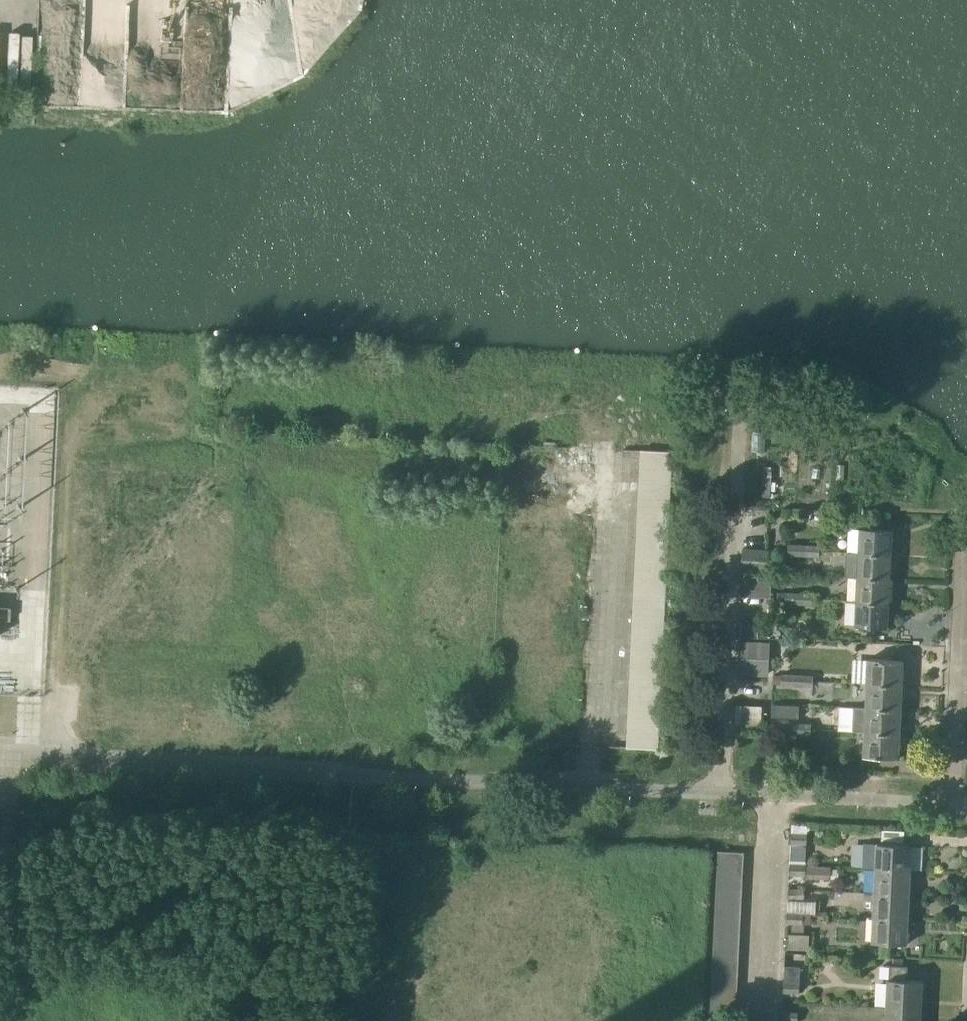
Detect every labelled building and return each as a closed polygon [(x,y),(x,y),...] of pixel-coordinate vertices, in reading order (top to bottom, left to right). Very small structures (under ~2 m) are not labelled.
[(177,106),(187,0),(181,0),(177,39),(181,47),(171,46),(172,33),(170,32),(168,48),(131,44),(126,102),(177,106)] [(672,453),(640,452),(626,748),(658,750),(662,672),(672,453)] [(776,478),(770,478),(770,481),(762,481),(761,497),(770,498),(771,487),(775,487),(776,478)] [(753,495),(765,495),(765,485),(753,485),(753,495)] [(860,529),(859,553),(891,555),(892,530),(860,529)] [(787,555),(802,556),(802,551),(805,551),(805,546),(788,545),(787,555)] [(802,551),(802,556),(819,557),(820,546),(805,546),(805,551),(802,551)] [(743,548),(742,570),(768,571),(769,550),(743,548)] [(845,577),(858,578),(890,579),(891,555),(859,553),(846,553),(845,577)] [(858,578),(857,602),(889,604),(890,579),(858,578)] [(785,604),(800,605),(800,599),(803,599),(803,594),(785,593),(785,604)] [(800,599),(800,605),(817,605),(817,595),(803,594),(803,599),(800,599)] [(889,604),(857,602),(856,627),(887,628),(889,604)] [(10,620),(11,608),(0,607),(0,620),(10,620)] [(741,635),(755,636),(756,624),(742,623),(741,635)] [(739,675),(766,677),(768,645),(740,643),(739,675)] [(869,659),(868,684),(902,686),(903,661),(869,659)] [(781,686),(795,687),(796,681),(797,681),(798,676),(781,675),(781,686)] [(796,681),(795,687),(812,687),(812,677),(798,676),(797,681),(796,681)] [(868,684),(866,709),(901,710),(902,686),(868,684)] [(739,703),(738,722),(764,724),(765,704),(739,703)] [(772,705),(771,717),(798,719),(799,706),(772,705)] [(852,732),(865,733),(899,734),(901,710),(866,709),(853,708),(852,732)] [(778,734),(793,735),(793,730),(795,730),(796,725),(779,724),(778,734)] [(793,730),(793,735),(810,736),(810,726),(796,725),(795,730),(793,730)] [(899,734),(865,733),(864,757),(898,759),(899,734)] [(792,833),(791,844),(807,845),(807,834),(792,833)] [(877,869),(910,870),(911,847),(911,846),(866,844),(864,868),(877,869)] [(719,852),(718,865),(743,866),(744,853),(718,852),(719,852)] [(790,864),(790,875),(805,875),(806,865),(790,864)] [(718,865),(717,877),(743,878),(743,866),(718,865)] [(807,866),(807,874),(807,879),(838,880),(838,870),(830,869),(830,867),(807,866)] [(877,869),(875,894),(909,895),(910,872),(910,870),(877,869)] [(717,877),(717,890),(742,891),(743,878),(717,877)] [(789,889),(788,899),(803,900),(803,889),(789,889)] [(717,890),(716,902),(741,903),(742,891),(717,890)] [(875,894),(874,919),(908,920),(908,919),(907,919),(908,896),(909,896),(909,895),(875,894)] [(716,902),(715,914),(741,916),(741,903),(716,902)] [(788,913),(787,923),(803,924),(803,914),(788,913)] [(715,914),(715,927),(740,928),(741,916),(715,914)] [(908,920),(874,919),(873,942),(872,942),(872,943),(907,945),(907,944),(906,944),(907,921),(908,921),(908,920)] [(715,927),(714,939),(739,941),(740,928),(715,927)] [(788,949),(809,950),(809,935),(789,934),(788,949)] [(714,939),(714,952),(739,953),(739,941),(714,939)] [(714,952),(713,964),(738,965),(739,953),(714,952)] [(713,964),(712,977),(738,978),(738,965),(713,964)] [(784,982),(784,992),(799,993),(799,983),(800,966),(785,966),(784,982)] [(889,981),(887,1009),(921,1010),(921,1011),(921,1009),(922,983),(922,982),(907,981),(908,967),(890,966),(889,980),(888,980),(888,981),(889,981)] [(712,977),(712,989),(737,990),(738,978),(712,977)] [(712,989),(711,1001),(736,1003),(737,990),(712,989)] [(711,1001),(711,1014),(736,1015),(736,1003),(711,1001)] [(887,1009),(887,1020),(920,1020),(921,1010),(887,1009)] [(783,1020),(798,1020),(799,1013),(783,1012),(783,1020)]
